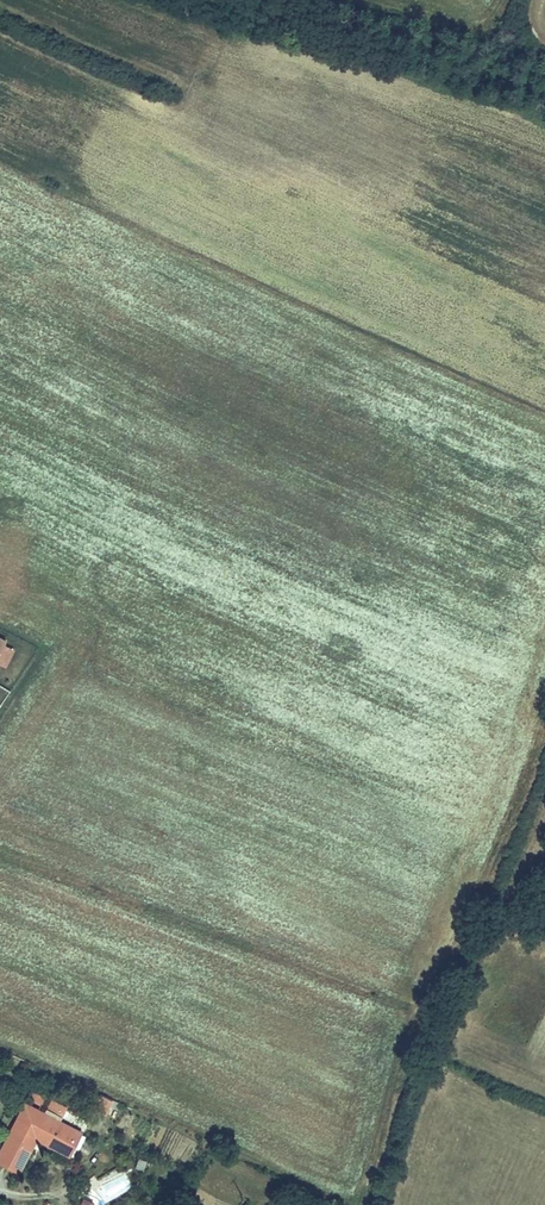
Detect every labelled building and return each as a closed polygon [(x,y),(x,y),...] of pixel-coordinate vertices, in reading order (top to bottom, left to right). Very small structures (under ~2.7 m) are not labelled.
[(61,1152),(73,1129),(24,1104),(0,1152),(0,1165),(17,1174),(35,1139),(61,1152)] [(73,1129),(61,1152),(68,1156),(80,1132),(73,1129)]
